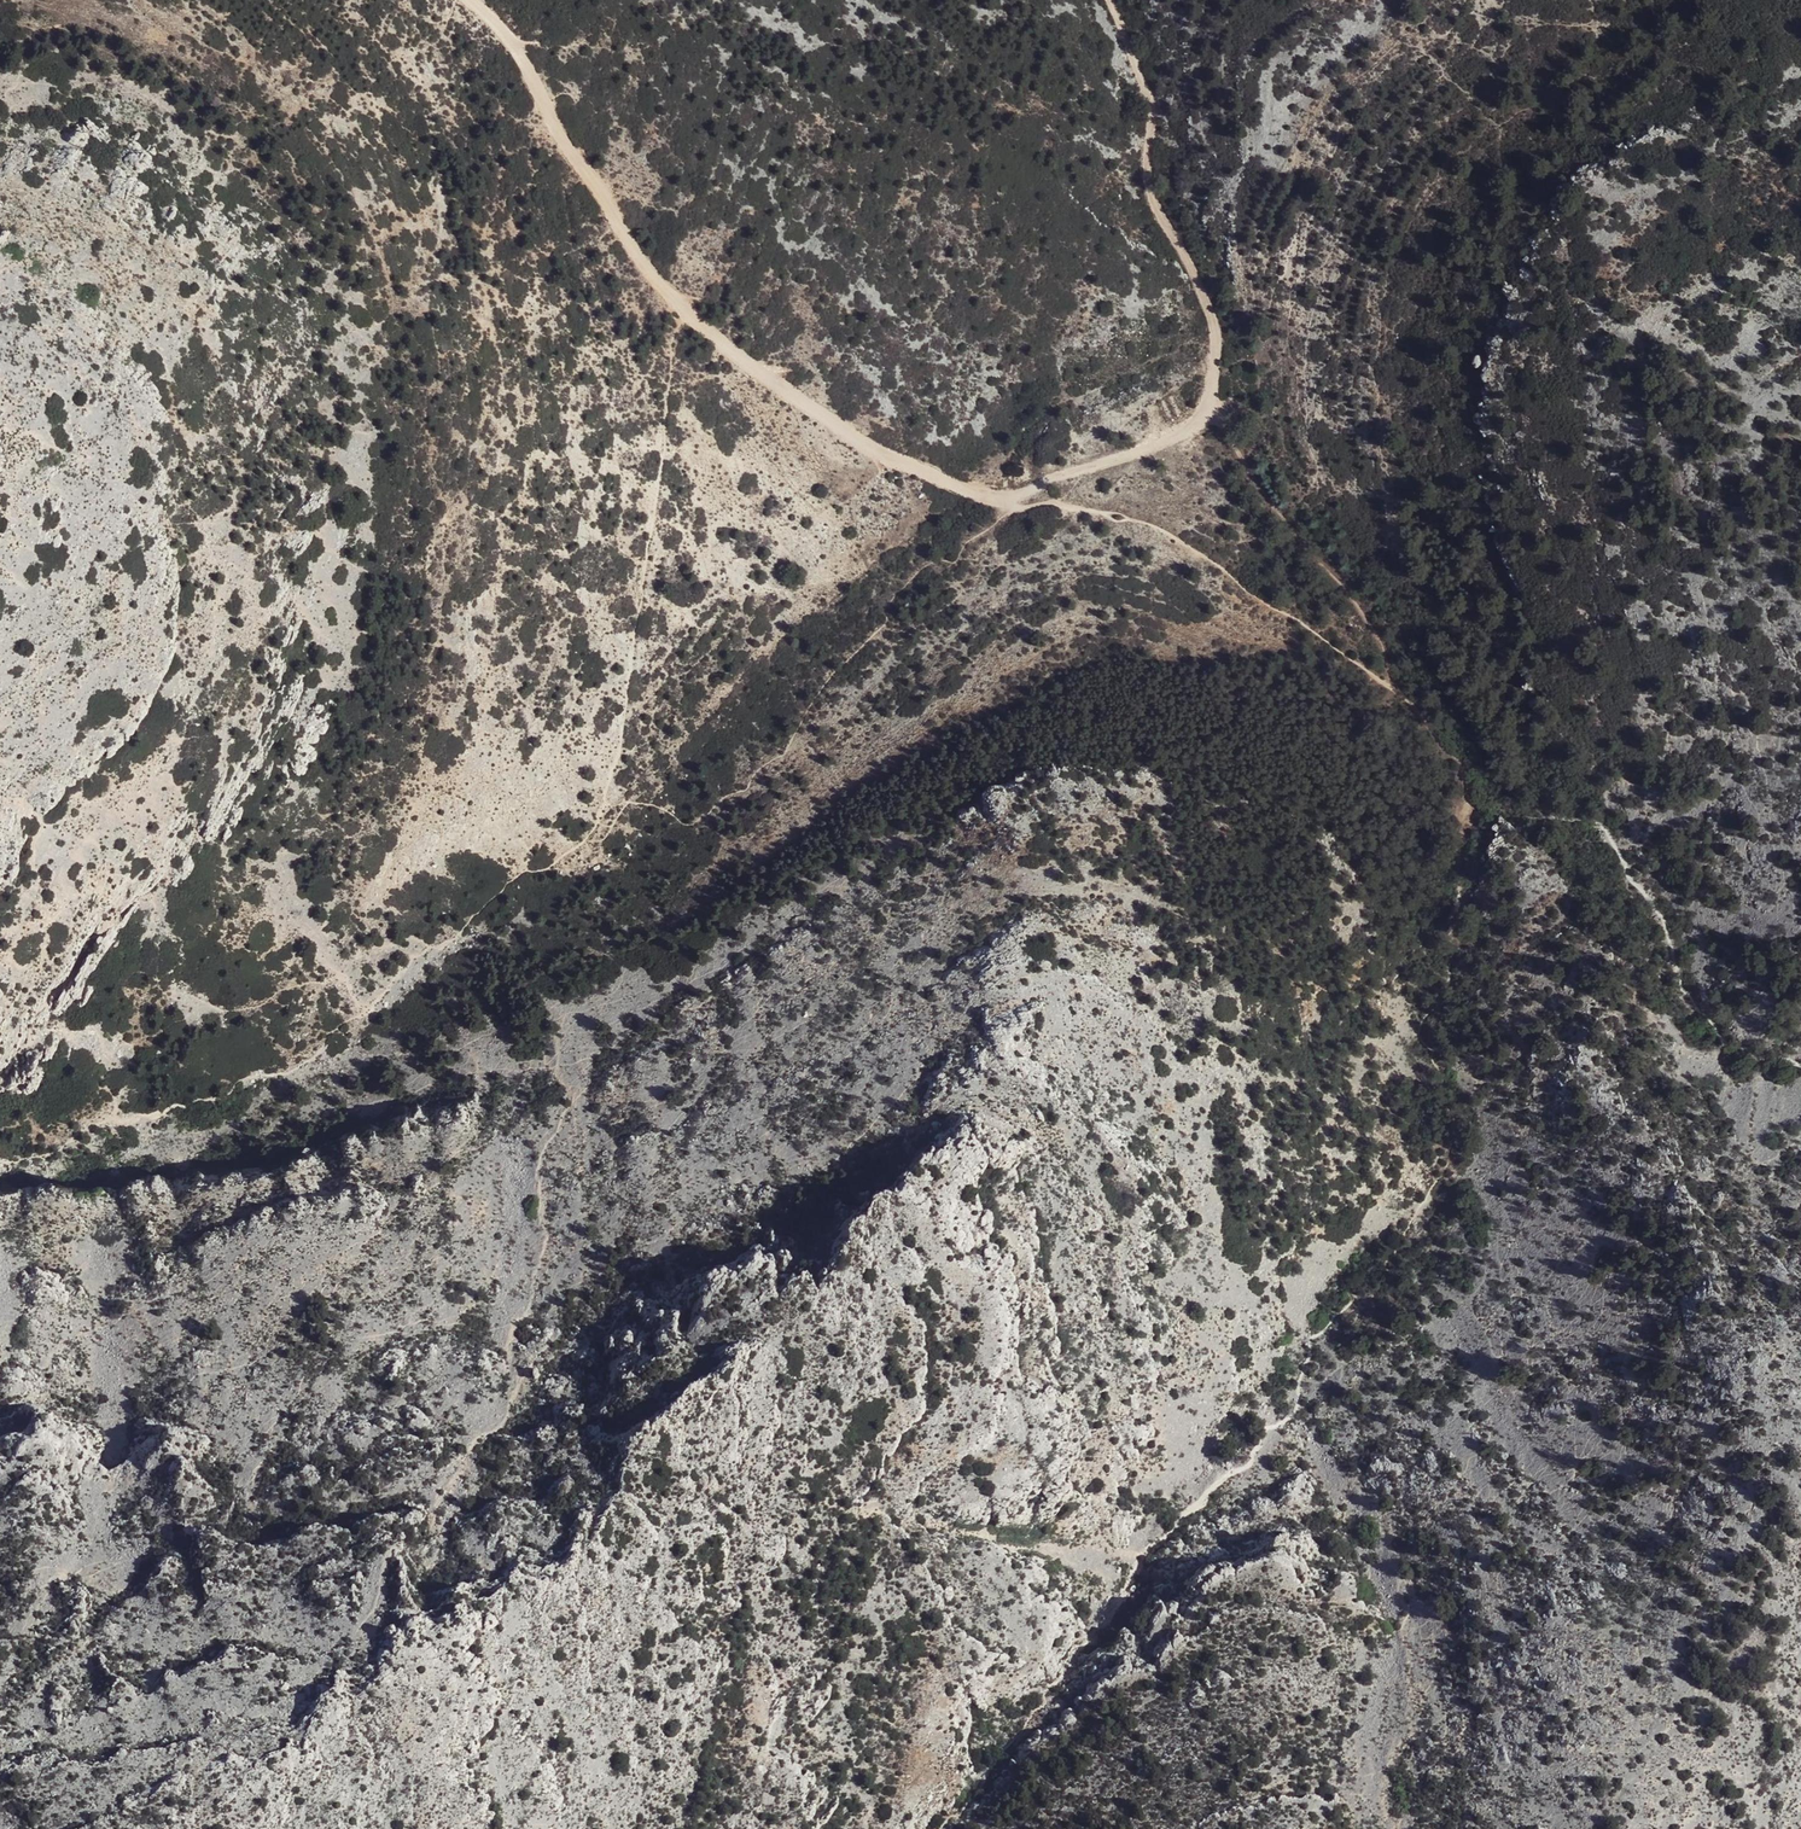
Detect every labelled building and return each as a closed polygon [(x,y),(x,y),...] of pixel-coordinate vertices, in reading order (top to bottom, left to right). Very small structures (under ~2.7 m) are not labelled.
[(1484,846),(1490,837),(1482,831),(1475,841),(1484,846)]
